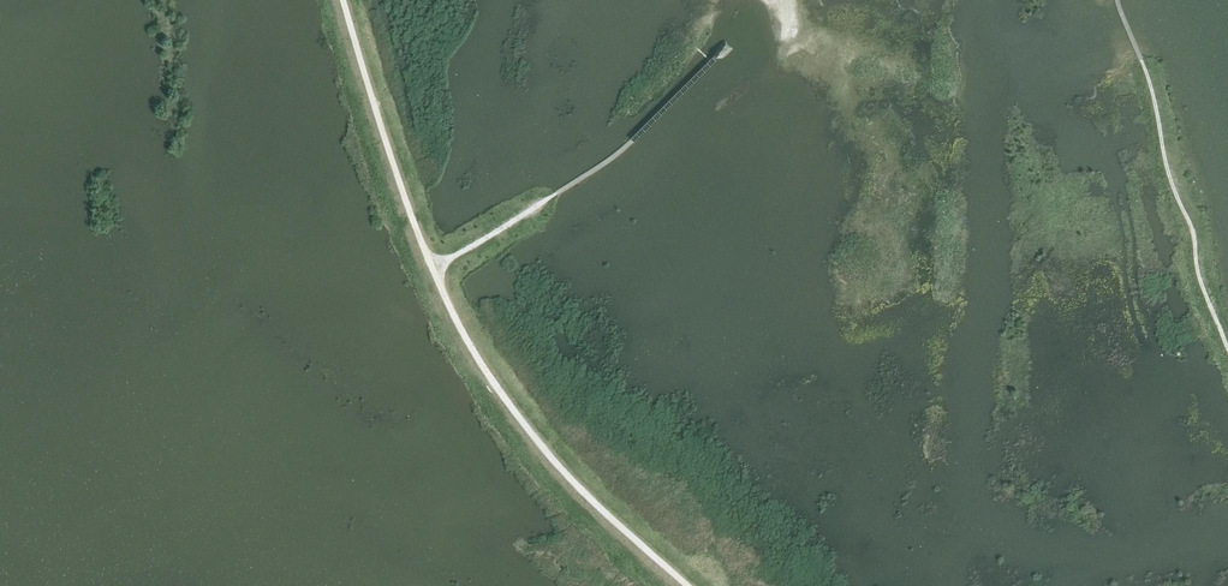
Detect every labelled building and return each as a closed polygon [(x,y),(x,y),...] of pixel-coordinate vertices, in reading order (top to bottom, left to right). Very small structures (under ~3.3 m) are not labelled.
[(726,43),(716,53),(717,54),(720,56),(722,58),(724,60),(733,50),(726,43)]
